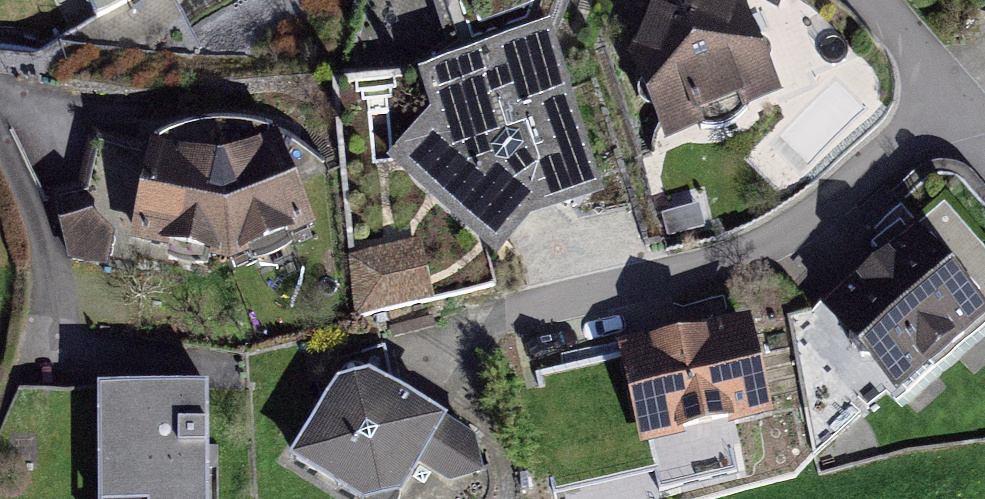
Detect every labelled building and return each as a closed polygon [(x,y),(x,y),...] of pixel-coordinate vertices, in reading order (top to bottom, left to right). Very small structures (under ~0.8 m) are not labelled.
[(99,15),(124,0),(90,0),(99,15)] [(494,0),(411,0),(408,8),(429,77),(486,58),(479,37),(494,0)] [(577,0),(494,0),(479,37),(486,58),(511,50),(530,44),(535,60),(550,66),(577,0)] [(779,102),(745,24),(678,0),(653,0),(625,76),(659,154),(779,102)] [(406,84),(420,126),(375,170),(476,271),(518,229),(584,208),(535,60),(530,44),(511,50),(486,58),(429,77),(406,84)] [(244,255),(324,219),(284,131),(224,158),(244,255)] [(141,237),(244,255),(224,158),(157,146),(141,237)] [(370,316),(439,298),(422,231),(353,249),(370,316)] [(881,403),(974,323),(903,242),(811,322),(881,403)] [(754,429),(732,334),(607,362),(629,457),(754,429)] [(302,452),(374,497),(374,498),(496,498),(502,482),(489,437),(381,370),(351,374),(302,452)] [(104,388),(106,498),(214,498),(212,386),(104,388)]
